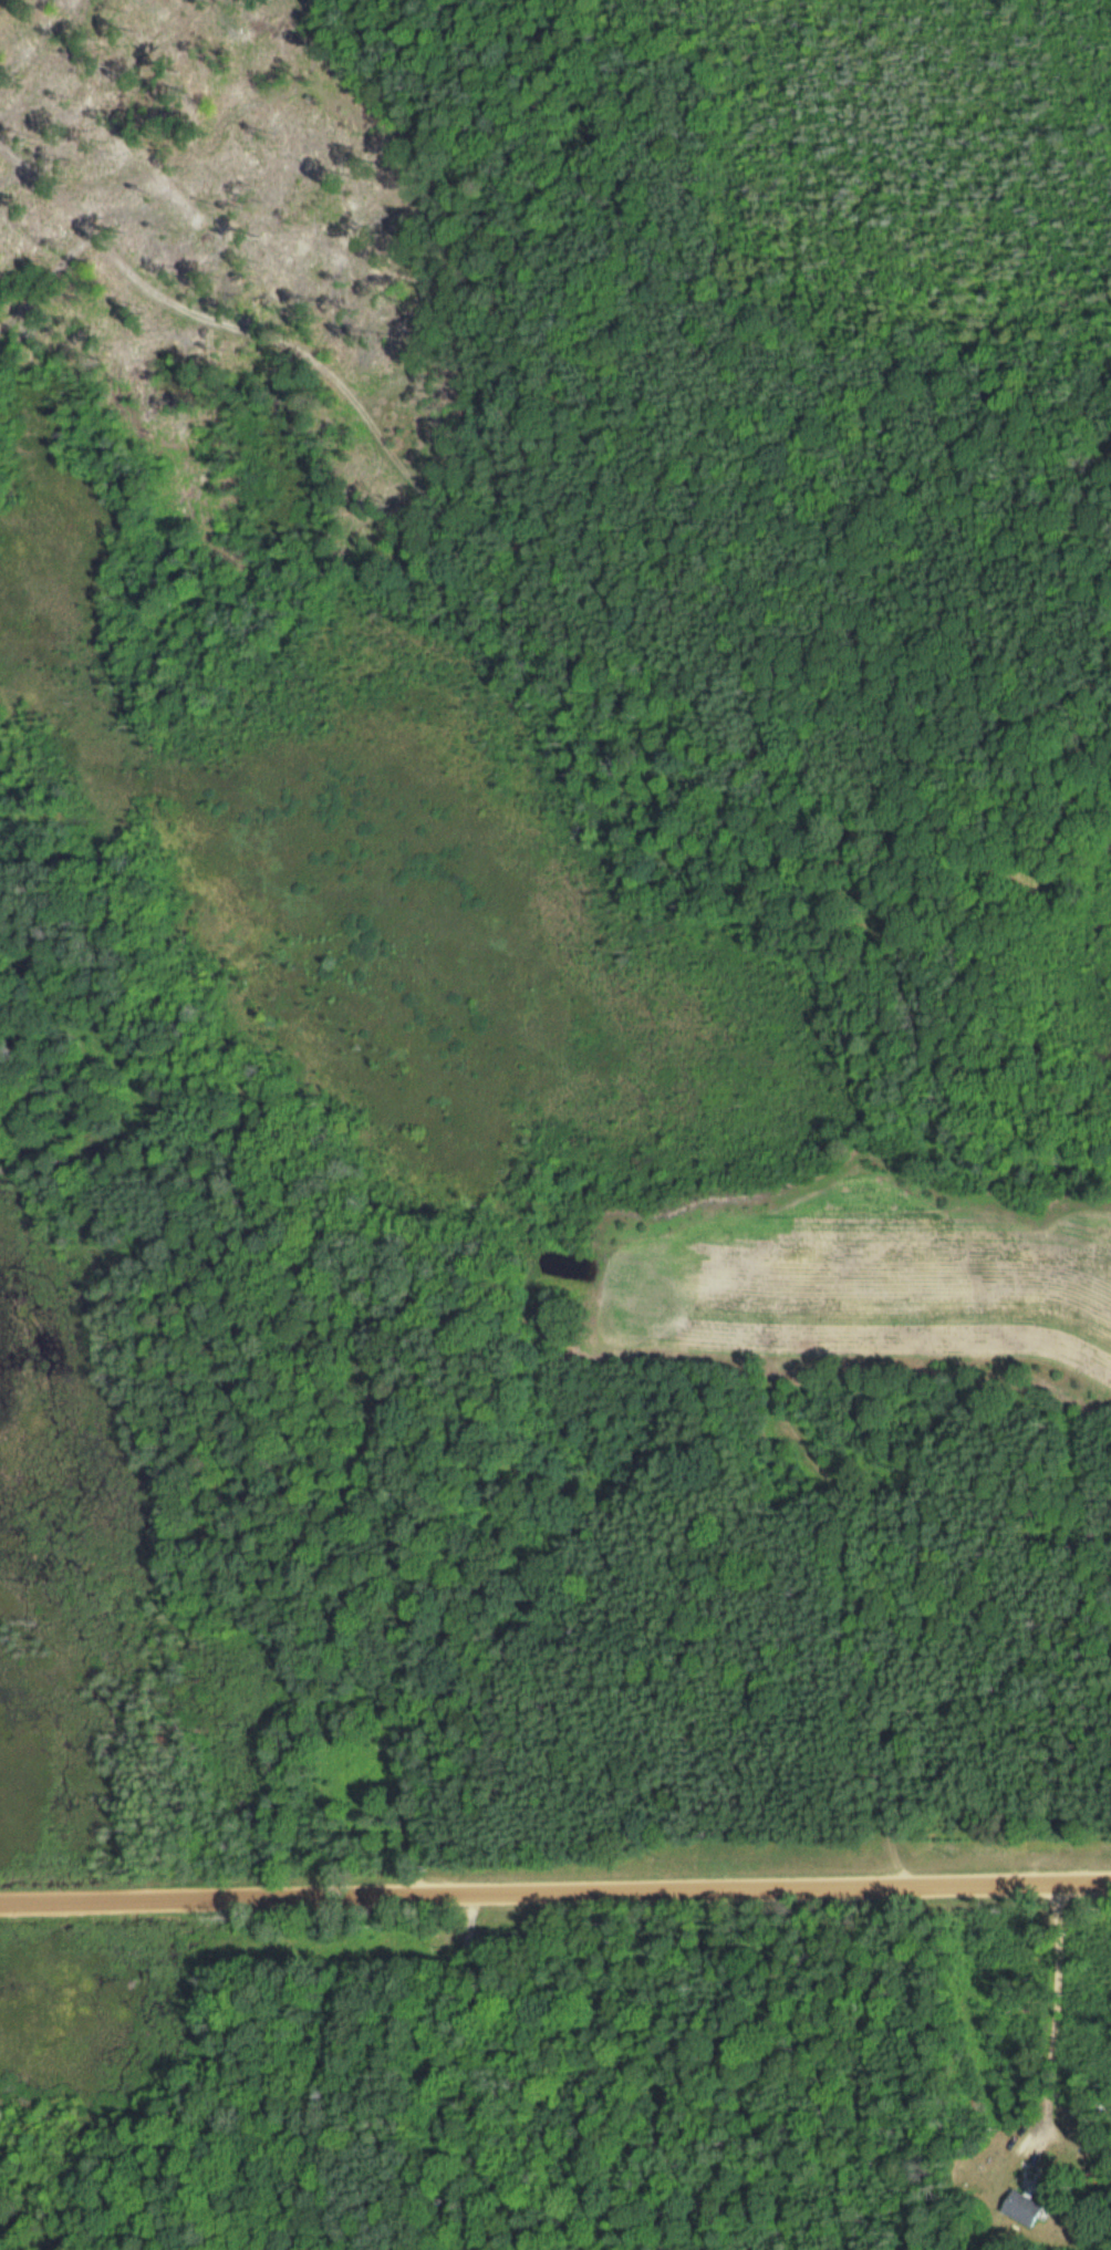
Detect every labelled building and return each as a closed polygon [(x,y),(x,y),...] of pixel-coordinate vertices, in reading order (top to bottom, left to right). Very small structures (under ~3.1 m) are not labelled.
[(1040,2203),(1007,2189),(998,2211),(1031,2225),(1040,2203)]
